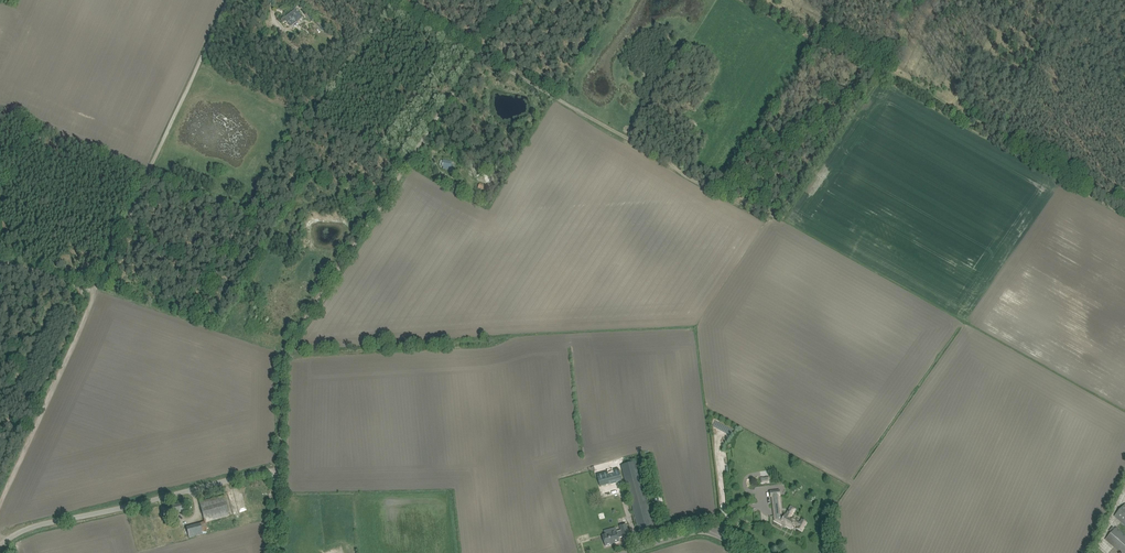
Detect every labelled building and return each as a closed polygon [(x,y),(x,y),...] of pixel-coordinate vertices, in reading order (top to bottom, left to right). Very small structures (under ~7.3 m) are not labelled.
[(284,18),(290,26),(302,17),(296,9),(284,18)] [(686,126),(691,129),(696,123),(690,119),(686,126)] [(451,162),(449,162),(443,161),(442,167),(444,167),(443,169),(448,170),(453,170),(454,165),(452,165),(453,163),(451,162)] [(621,465),(637,526),(639,531),(654,527),(636,461),(621,465)] [(607,508),(619,504),(613,483),(601,486),(607,508)] [(770,492),(771,497),(772,497),(773,508),(781,507),(779,496),(780,496),(780,491),(770,492)] [(224,496),(199,502),(201,508),(203,517),(204,522),(229,515),(224,496)] [(162,508),(164,514),(165,516),(184,511),(183,508),(182,503),(162,508)] [(1115,516),(1124,525),(1124,505),(1115,516)] [(572,518),(580,515),(578,509),(570,512),(572,518)] [(802,520),(800,523),(791,518),(792,515),(791,514),(791,513),(790,513),(788,512),(786,515),(785,515),(784,517),(782,516),(781,515),(774,516),(775,521),(782,525),(783,524),(792,529),(794,525),(798,527),(797,528),(802,531),(806,523),(802,520)] [(206,528),(204,522),(186,527),(189,538),(203,534),(202,532),(207,531),(206,528)] [(606,535),(602,536),(605,547),(612,545),(612,544),(615,543),(619,542),(618,538),(623,537),(623,539),(630,537),(626,524),(620,526),(621,531),(612,533),(611,531),(605,532),(606,535)] [(1116,528),(1105,540),(1120,552),(1124,552),(1124,535),(1116,528)]
